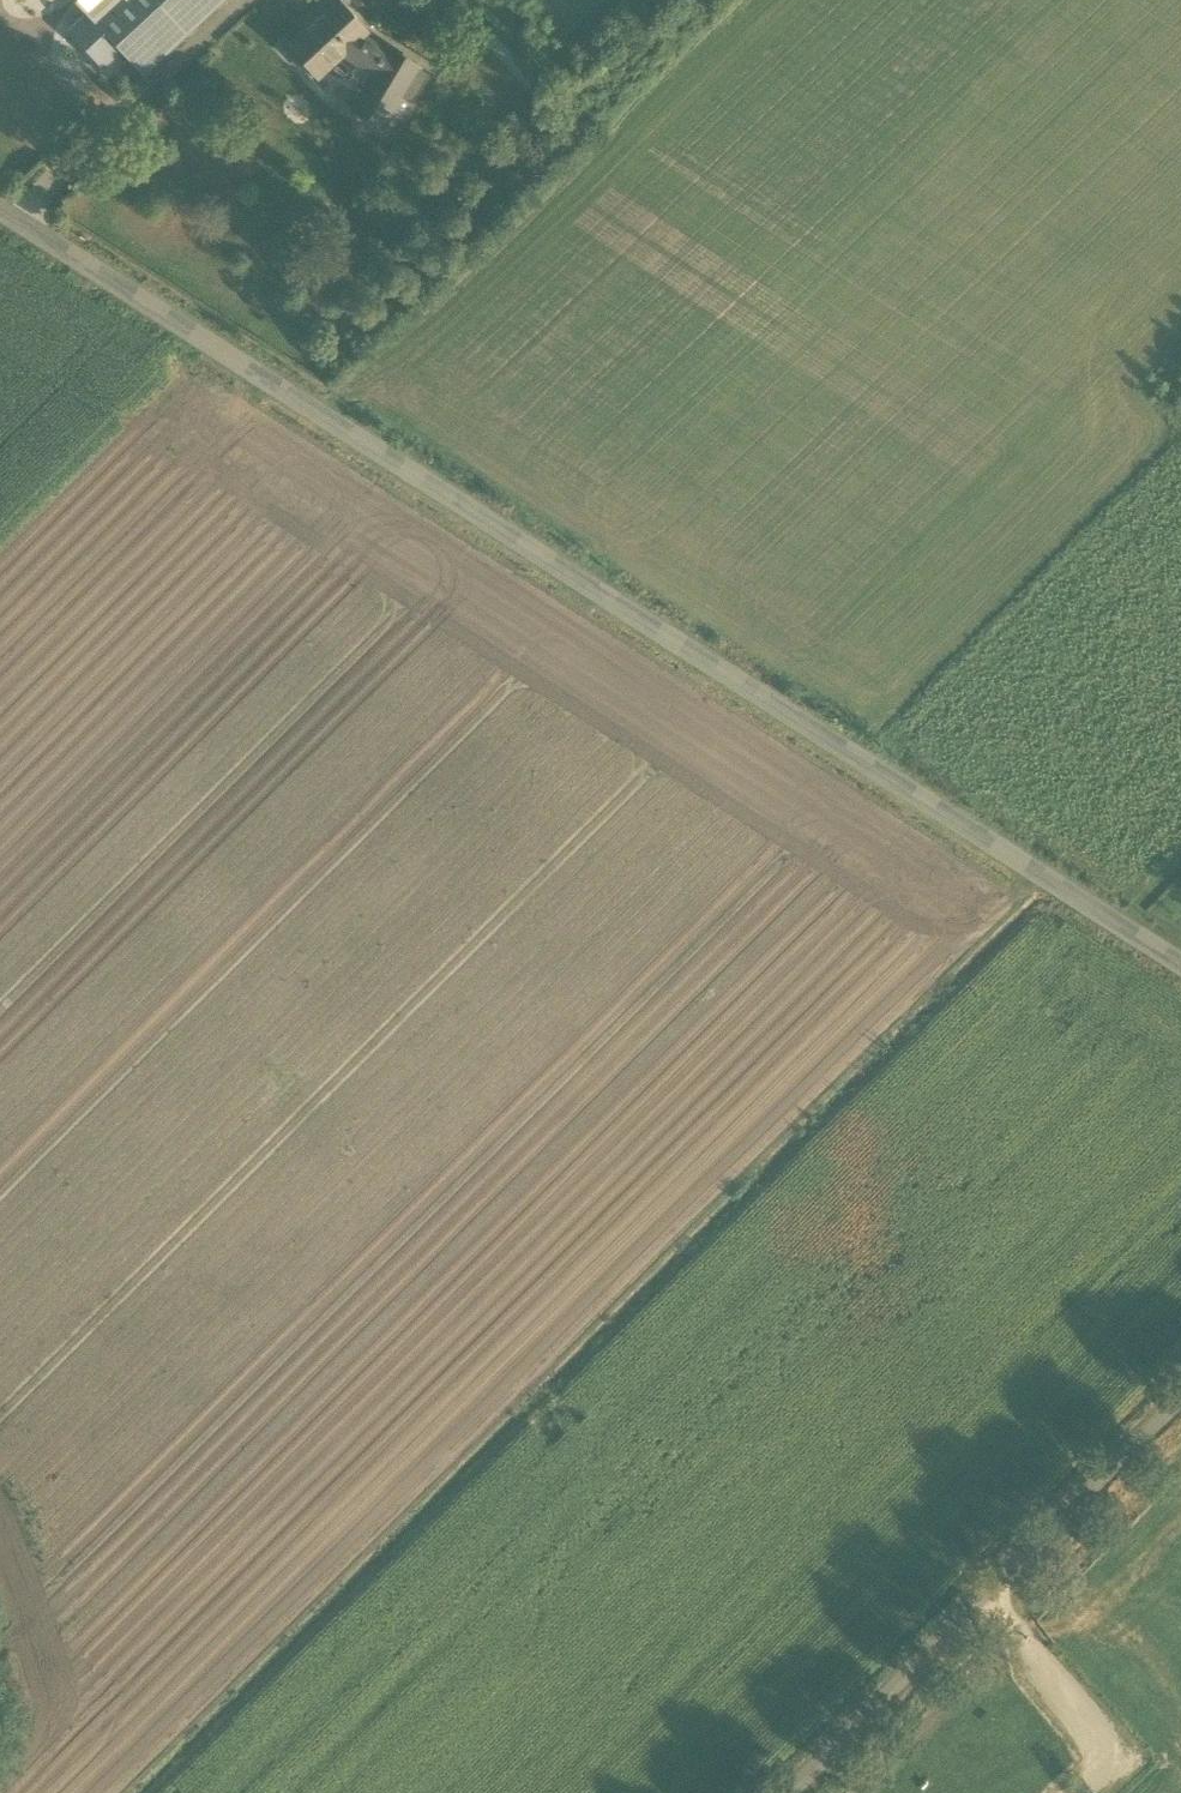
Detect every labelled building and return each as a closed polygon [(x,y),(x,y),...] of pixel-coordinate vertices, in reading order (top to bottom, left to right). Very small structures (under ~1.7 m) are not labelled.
[(87,12),(68,29),(103,67),(121,49),(143,73),(223,0),(76,0),(87,12)] [(371,74),(348,112),(377,130),(388,113),(396,100),(405,106),(423,76),(414,71),(414,69),(386,52),(360,36),(365,31),(341,7),(335,0),(322,0),(312,10),(318,16),(304,29),(288,44),(318,76),(340,55),(371,74)]
